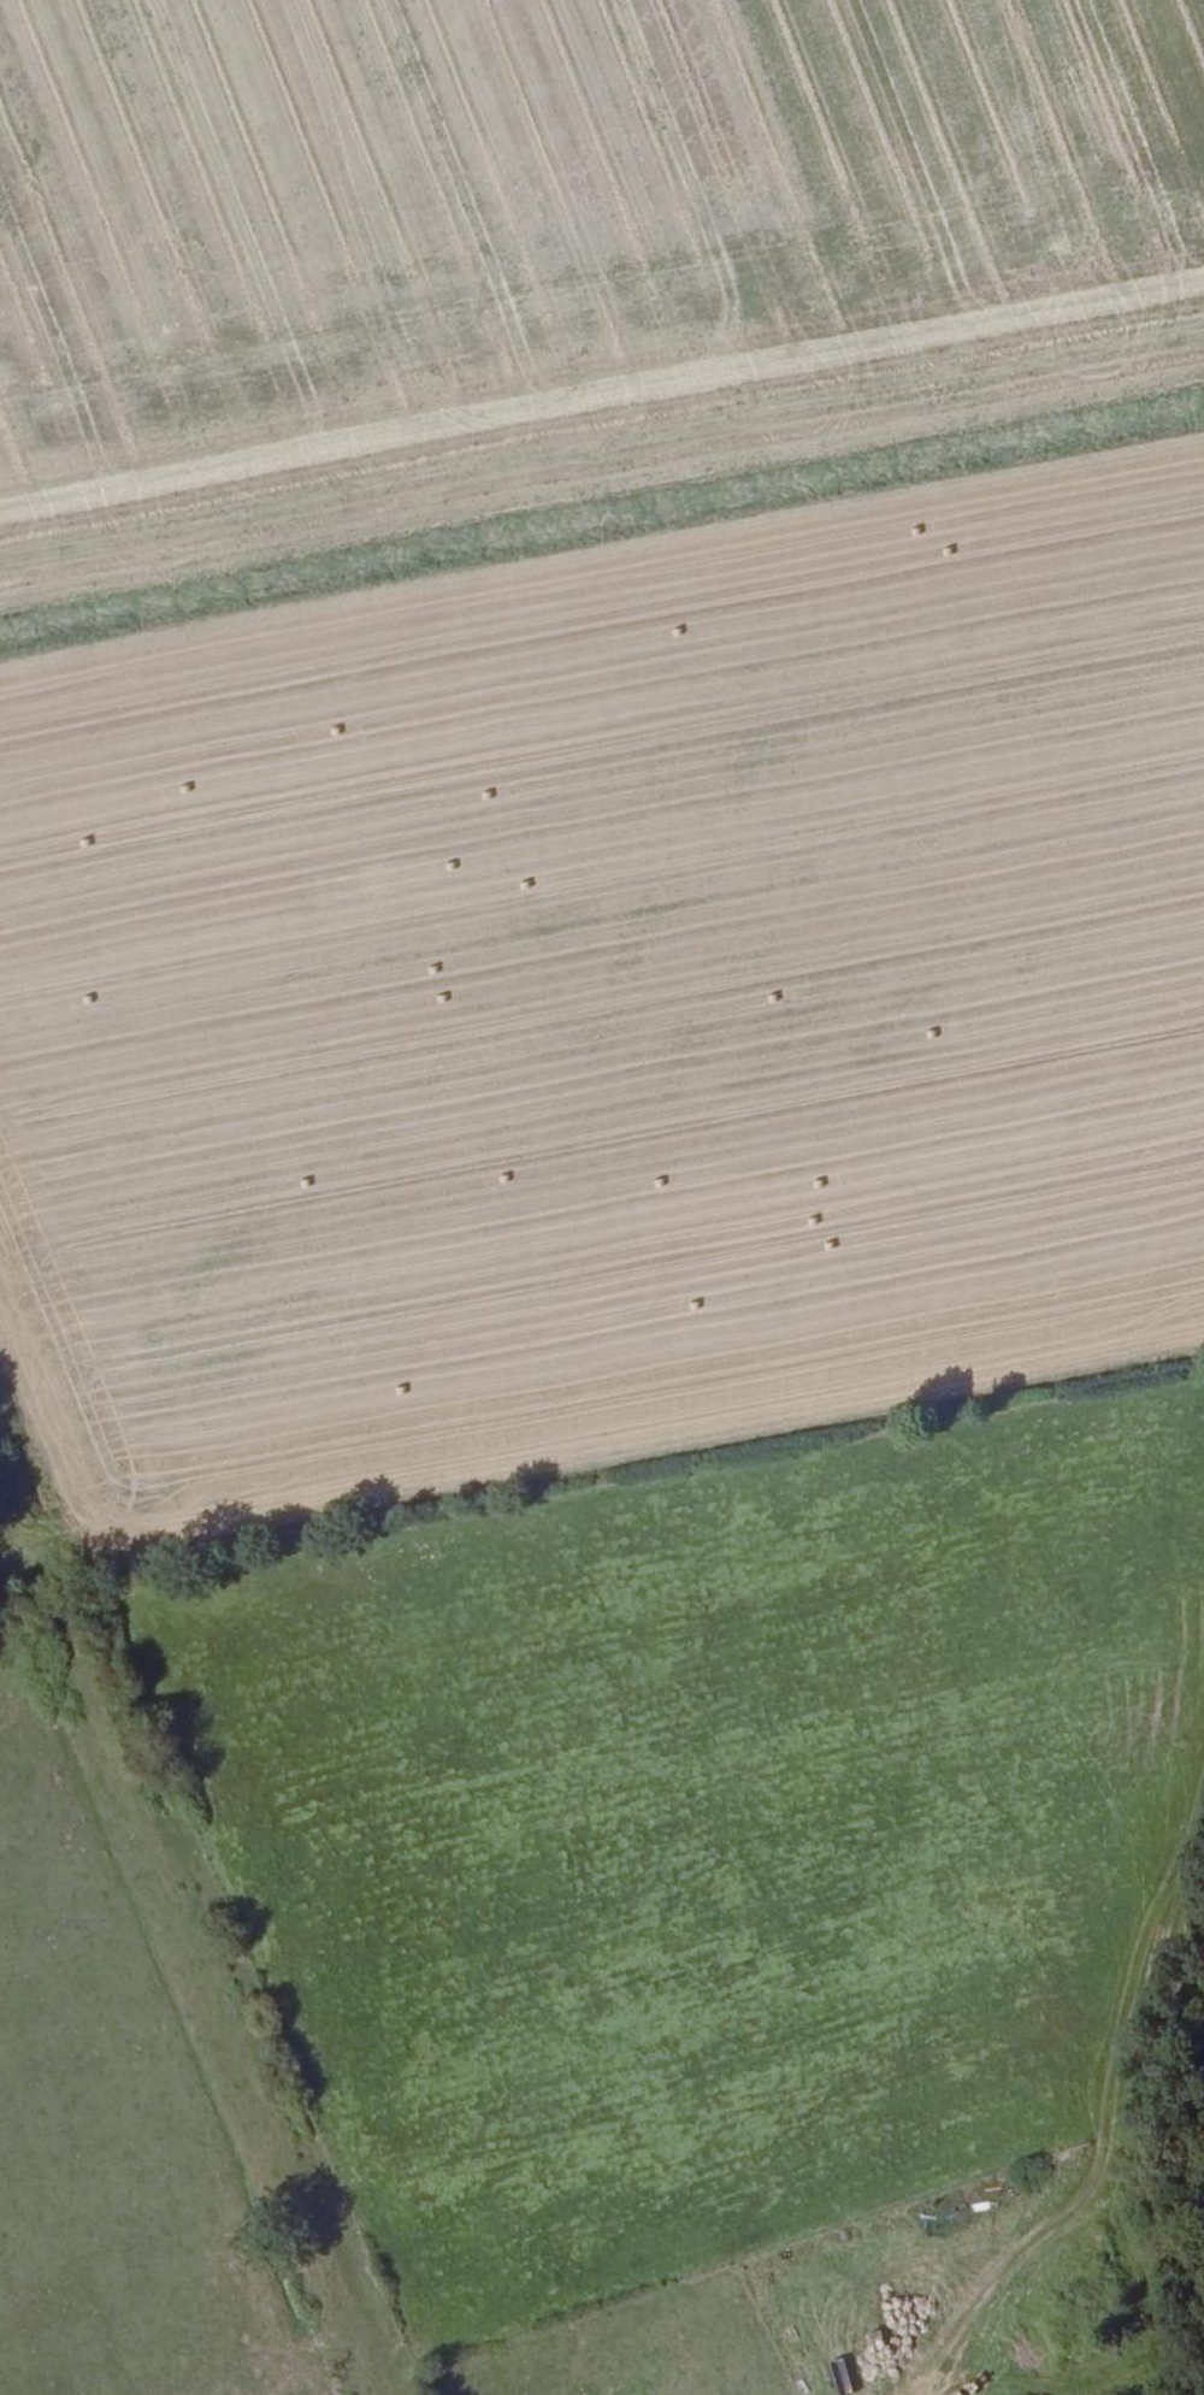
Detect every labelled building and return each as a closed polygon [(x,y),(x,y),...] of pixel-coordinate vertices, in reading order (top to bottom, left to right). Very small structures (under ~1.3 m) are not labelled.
[(851,2357),(856,2387),(869,2385),(864,2355),(851,2357)]
